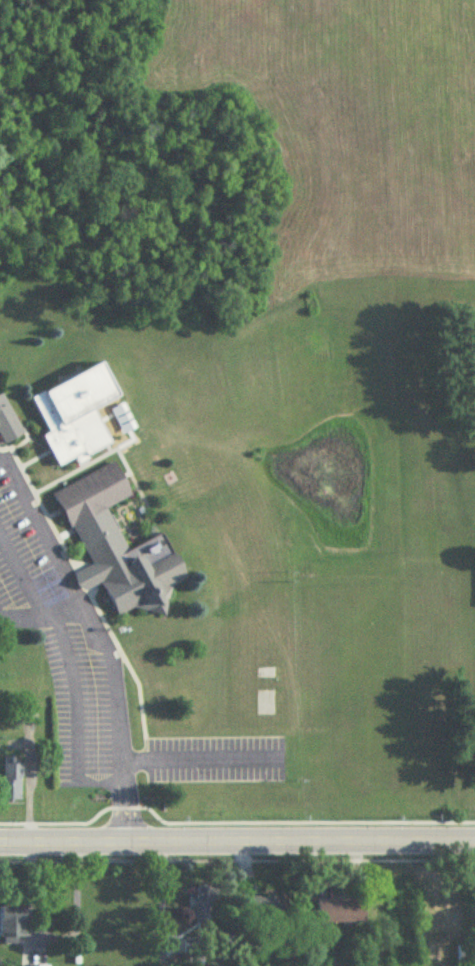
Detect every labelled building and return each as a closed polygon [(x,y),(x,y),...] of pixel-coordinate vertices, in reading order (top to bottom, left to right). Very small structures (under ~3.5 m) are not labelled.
[(44,437),(58,468),(77,459),(78,462),(112,447),(95,409),(120,397),(104,364),(31,397),(48,435),(44,437)] [(4,445),(24,436),(5,394),(0,397),(0,436),(4,445)] [(55,492),(90,567),(77,574),(76,581),(80,591),(85,591),(98,585),(104,586),(118,617),(132,610),(165,616),(170,588),(186,580),(165,533),(130,550),(126,549),(107,509),(132,497),(116,464),(55,492)] [(4,760),(4,802),(22,802),(22,760),(4,760)] [(211,903),(219,903),(219,887),(197,887),(197,895),(189,895),(189,921),(211,921),(211,903)] [(287,919),(287,899),(250,899),(250,919),(287,919)] [(365,902),(318,902),(318,924),(365,924),(365,902)] [(21,909),(10,911),(11,922),(22,920),(21,909)] [(474,964),(474,946),(457,946),(457,964),(474,964)]
